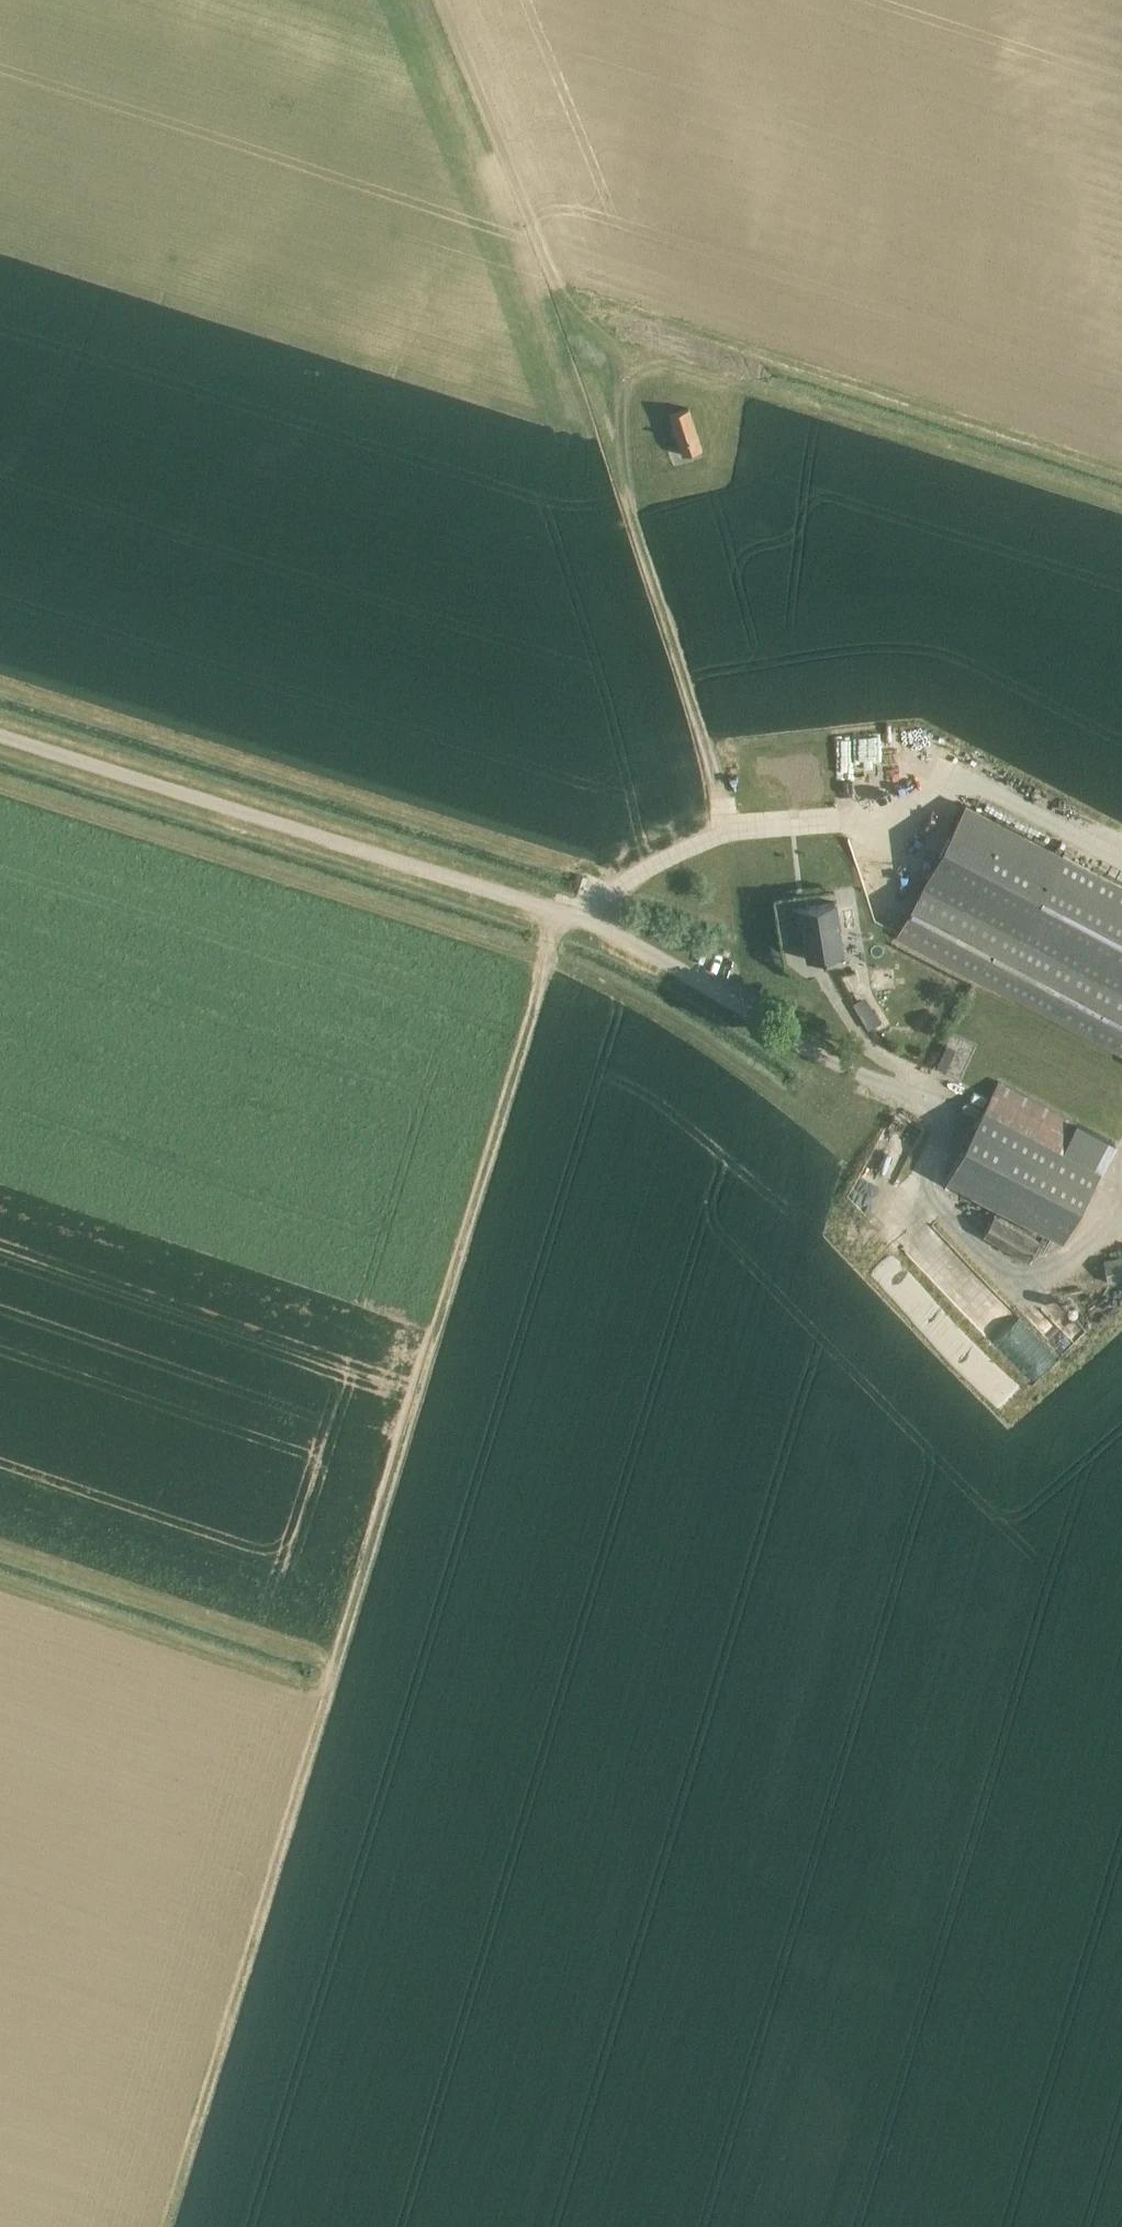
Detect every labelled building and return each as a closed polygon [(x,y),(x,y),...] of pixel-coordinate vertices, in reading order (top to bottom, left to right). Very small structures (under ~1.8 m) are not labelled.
[(702,449),(689,408),(670,414),(683,455),(702,449)] [(1121,1055),(1121,886),(965,803),(895,935),(1121,1055)] [(851,968),(839,918),(798,927),(802,945),(809,944),(816,976),(851,968)] [(865,996),(853,1004),(870,1030),(882,1022),(865,996)] [(947,1178),(966,1188),(1062,1240),(1114,1143),(999,1081),(947,1178)] [(994,1216),(982,1234),(1027,1262),(1039,1244),(994,1216)] [(1104,1261),(1109,1284),(1121,1281),(1121,1256),(1104,1261)] [(1064,1297),(1065,1307),(1092,1304),(1092,1305),(1121,1301),(1121,1290),(1064,1297)]
